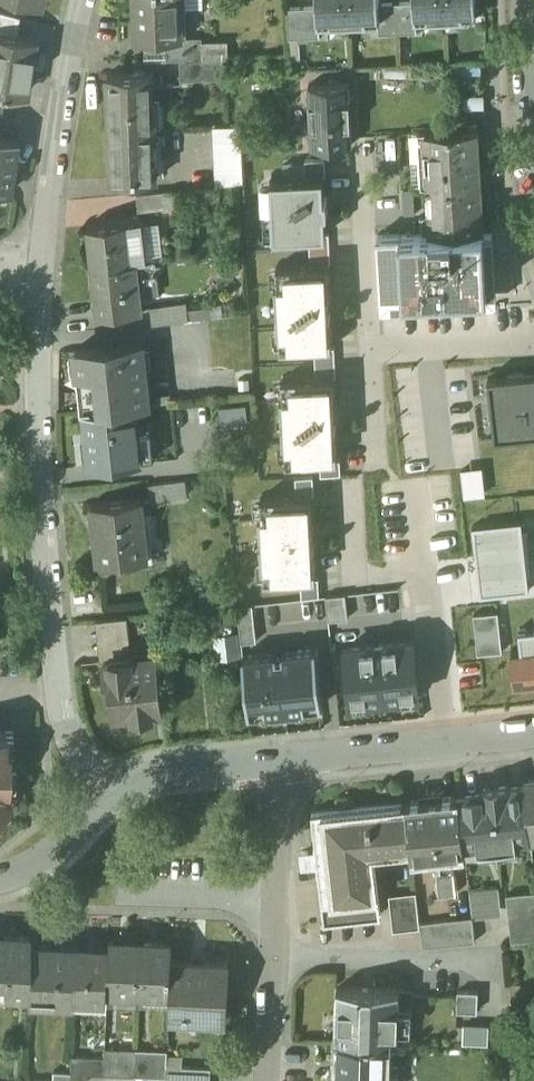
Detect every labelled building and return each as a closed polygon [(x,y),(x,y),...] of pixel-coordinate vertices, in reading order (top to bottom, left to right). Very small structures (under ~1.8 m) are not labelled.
[(136,27),(134,26),(135,40),(187,38),(186,0),(135,0),(136,27)] [(318,7),(319,24),(320,24),(380,21),(381,21),(380,4),(380,0),(317,0),(318,7)] [(415,2),(416,19),(417,19),(478,16),(477,0),(415,0),(415,2)] [(415,2),(397,3),(399,34),(418,33),(417,19),(416,19),(415,2)] [(399,34),(397,3),(380,4),(381,21),(380,21),(380,35),(399,34)] [(318,7),(288,9),(289,39),(321,38),(320,24),(319,24),(318,7)] [(0,11),(0,91),(5,92),(5,91),(25,94),(26,89),(27,88),(28,76),(28,75),(33,39),(15,37),(18,16),(0,11)] [(203,45),(168,46),(168,61),(180,61),(203,60),(203,45)] [(203,60),(180,61),(181,82),(224,80),(223,59),(203,60)] [(154,75),(109,77),(111,130),(156,129),(154,75)] [(350,83),(309,85),(312,146),(353,144),(350,83)] [(244,155),(242,126),(216,126),(217,186),(245,183),(244,155)] [(156,129),(111,130),(112,181),(157,179),(156,129)] [(429,182),(481,179),(481,171),(480,171),(478,130),(426,132),(429,182)] [(0,136),(0,191),(10,193),(18,139),(0,136)] [(324,176),(272,178),(275,236),(327,233),(324,176)] [(481,179),(429,182),(432,235),(483,232),(481,185),(482,185),(481,179)] [(175,191),(138,195),(140,212),(177,207),(175,191)] [(136,217),(111,219),(108,225),(88,228),(92,267),(139,262),(148,261),(144,223),(136,217)] [(432,235),(379,238),(383,309),(497,303),(493,232),(483,232),(432,235)] [(139,262),(92,267),(98,316),(144,310),(139,262)] [(328,266),(277,269),(281,350),(332,348),(328,266)] [(187,303),(152,308),(154,325),(189,322),(187,303)] [(150,392),(149,385),(151,385),(145,343),(80,352),(86,394),(122,389),(123,396),(150,392)] [(488,379),(495,438),(533,434),(533,374),(488,379)] [(334,378),(282,381),(287,464),(338,461),(334,378)] [(223,423),(249,421),(248,405),(222,407),(223,423)] [(138,407),(83,413),(86,436),(89,435),(90,445),(88,446),(90,467),(137,462),(133,427),(140,426),(138,407)] [(183,454),(147,458),(150,484),(185,481),(183,454)] [(465,497),(486,496),(484,467),(463,469),(465,497)] [(185,481),(150,484),(152,500),(187,496),(185,481)] [(313,496),(262,498),(265,581),(316,579),(313,496)] [(143,499),(94,504),(100,562),(129,558),(130,561),(150,559),(148,539),(146,539),(144,520),(145,520),(143,499)] [(526,521),(474,525),(479,593),(531,589),(526,521)] [(397,591),(376,590),(376,603),(397,603),(397,591)] [(328,596),(329,619),(348,618),(346,595),(328,596)] [(256,631),(253,605),(239,607),(242,633),(256,631)] [(503,653),(501,612),(475,614),(477,655),(503,653)] [(128,618),(97,622),(101,664),(111,663),(111,661),(132,658),(128,618)] [(413,644),(348,651),(355,709),(419,701),(413,644)] [(318,647),(245,655),(251,716),(325,708),(318,647)] [(132,658),(111,661),(111,663),(113,685),(110,685),(112,699),(115,699),(117,717),(132,715),(133,717),(154,715),(154,713),(165,712),(159,655),(156,656),(157,661),(133,663),(132,658)] [(0,733),(0,810),(12,799),(4,791),(3,787),(8,787),(9,750),(5,749),(6,733),(0,733)] [(526,781),(527,786),(532,837),(533,837),(533,780),(526,781)] [(511,786),(484,789),(485,795),(461,797),(466,844),(480,843),(480,848),(519,844),(518,838),(532,837),(527,786),(512,788),(511,786)] [(460,797),(407,803),(413,850),(414,866),(431,864),(431,859),(441,858),(443,870),(437,871),(440,897),(458,895),(455,869),(453,869),(451,857),(467,855),(466,844),(461,797),(460,797)] [(407,803),(313,813),(317,851),(315,851),(317,868),(319,868),(326,923),(382,916),(375,854),(413,850),(407,803)] [(472,888),(474,916),(503,914),(501,886),(472,888)] [(509,912),(513,944),(533,942),(533,893),(527,894),(529,910),(509,912)] [(418,902),(391,905),(394,932),(421,929),(421,924),(418,902)] [(460,920),(421,924),(421,929),(424,949),(462,945),(460,920)] [(0,937),(0,994),(27,995),(29,947),(30,938),(0,937)] [(142,943),(111,942),(109,991),(140,992),(142,943)] [(173,945),(142,943),(140,992),(171,993),(173,962),(173,945)] [(76,949),(29,947),(27,1000),(73,1003),(74,998),(76,949)] [(111,951),(76,949),(74,998),(108,999),(109,991),(111,951)] [(228,964),(173,962),(171,993),(170,1019),(172,1020),(172,1013),(190,1014),(190,1010),(204,1010),(204,1019),(226,1020),(228,964)] [(400,992),(338,990),(336,1043),(340,1043),(387,1045),(398,1045),(400,992)] [(137,1001),(137,994),(110,993),(110,1001),(137,1001)] [(479,994),(459,993),(458,1013),(478,1014),(479,994)] [(488,1029),(465,1028),(465,1044),(488,1045),(488,1029)] [(340,1043),(339,1080),(386,1080),(387,1045),(340,1043)] [(137,1050),(106,1049),(106,1058),(105,1075),(136,1077),(137,1050)] [(169,1051),(137,1050),(136,1077),(167,1078),(169,1051)] [(71,1057),(70,1073),(70,1080),(87,1080),(87,1074),(105,1075),(106,1058),(71,1057)] [(183,1067),(182,1080),(211,1080),(212,1068),(183,1067)] [(53,1073),(53,1080),(70,1080),(70,1073),(53,1073)]
